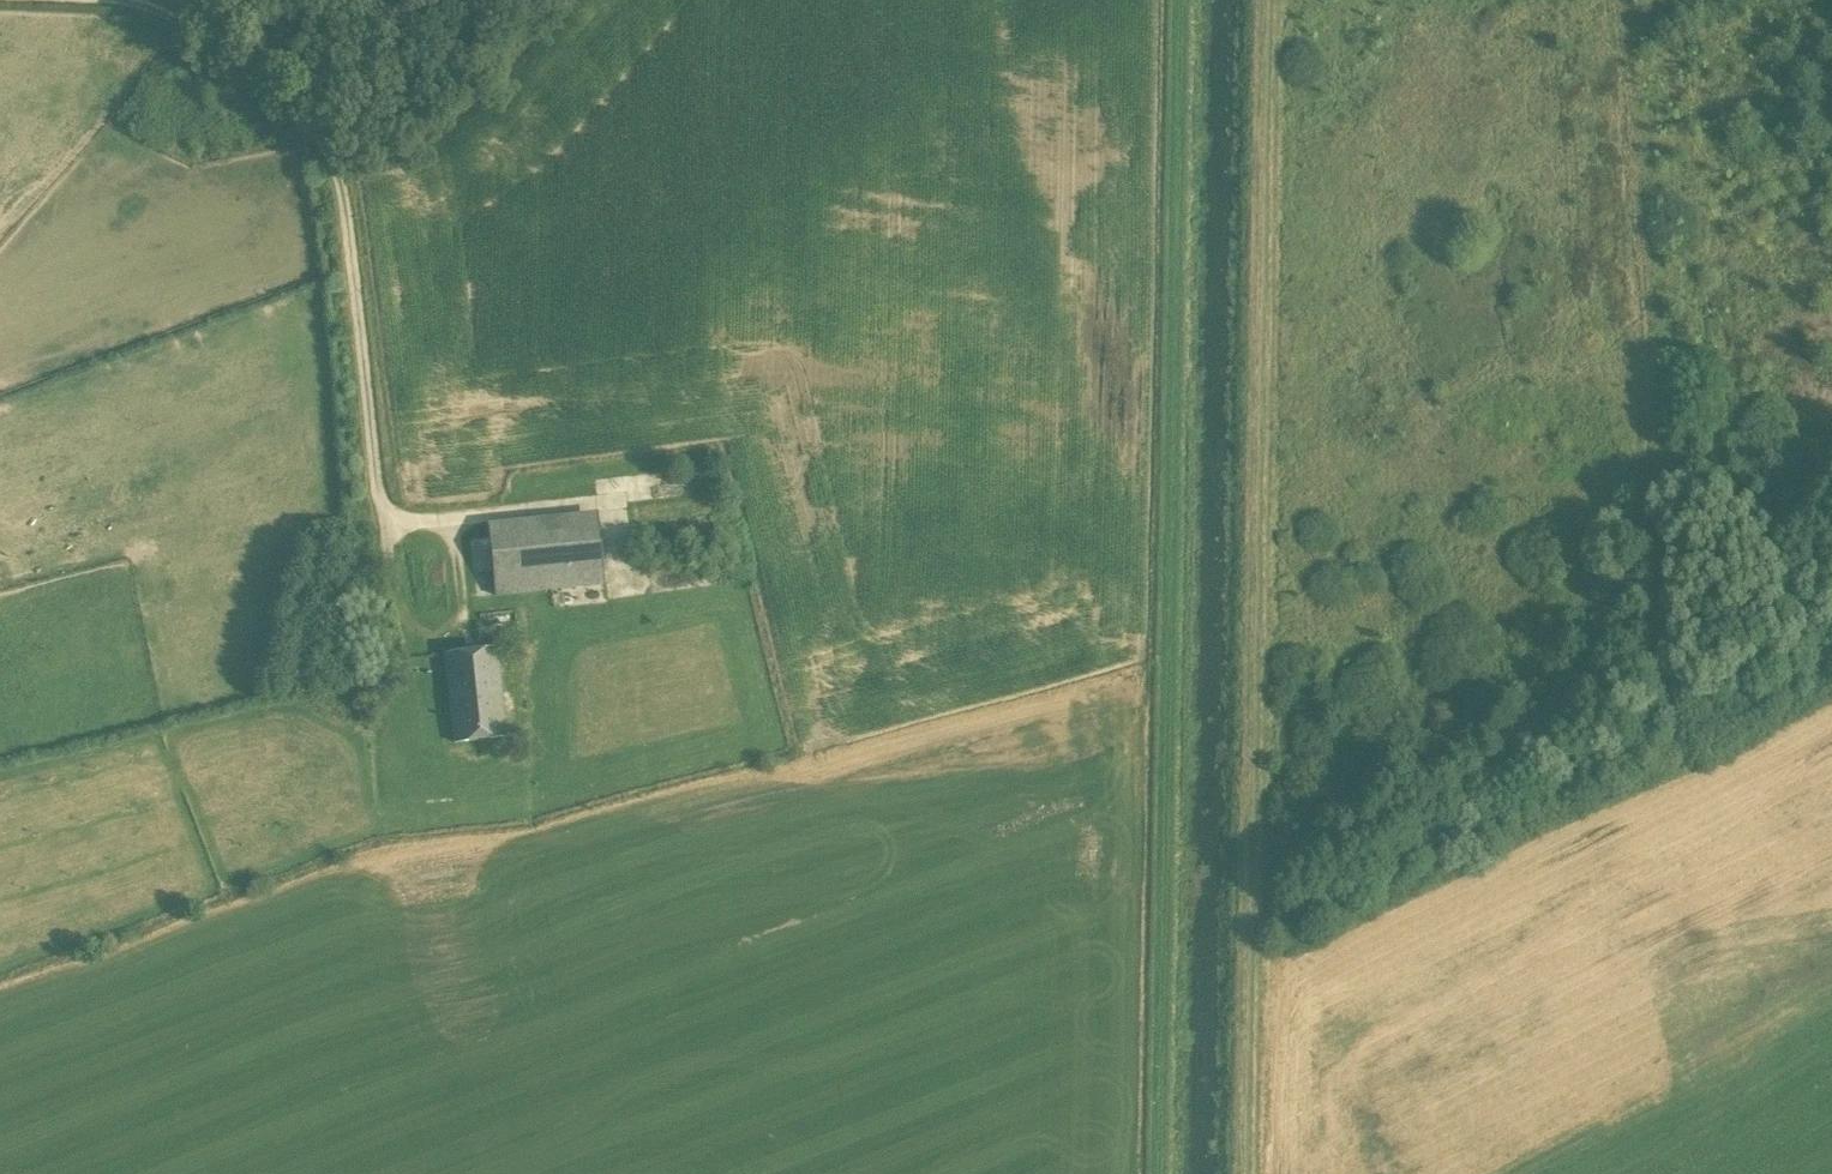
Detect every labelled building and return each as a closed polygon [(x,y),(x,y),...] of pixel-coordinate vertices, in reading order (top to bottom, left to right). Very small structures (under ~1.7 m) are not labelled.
[(476,597),(605,583),(600,526),(470,539),(476,597)] [(456,741),(506,735),(496,647),(446,652),(456,741)]
